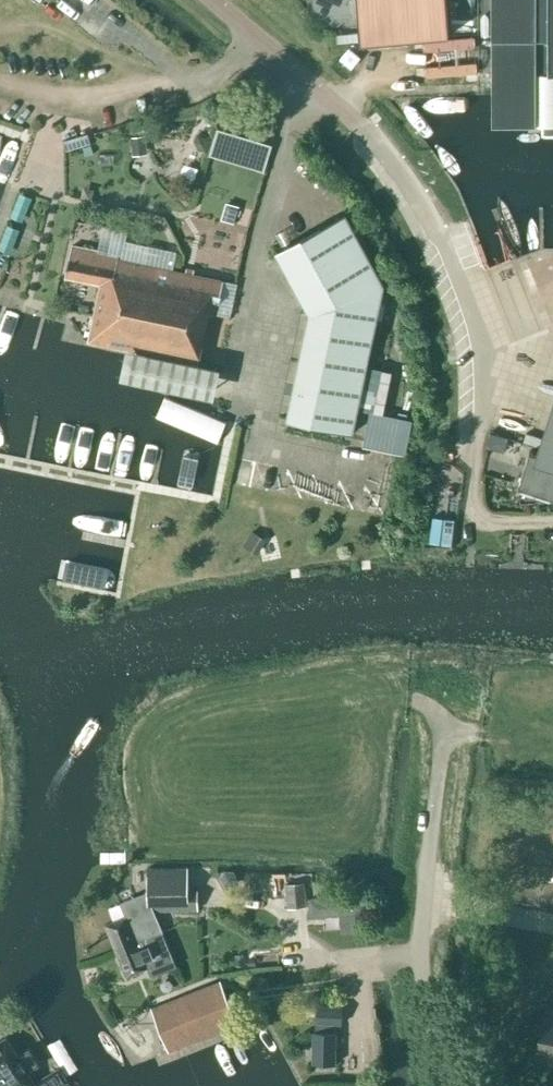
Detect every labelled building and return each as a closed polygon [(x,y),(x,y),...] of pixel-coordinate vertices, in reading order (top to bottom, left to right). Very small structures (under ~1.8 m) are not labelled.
[(446,0),(314,0),(314,3),(315,6),(316,9),(318,12),(319,13),(321,16),(325,19),(327,21),(332,23),(335,23),(338,24),(340,24),(359,22),(361,44),(449,36),(446,0)] [(492,38),(492,95),(492,127),(536,127),(536,75),(552,75),(552,0),(492,0),(492,38)] [(62,157),(81,152),(75,131),(56,137),(62,157)] [(133,156),(148,155),(145,135),(131,137),(133,156)] [(352,434),(384,284),(343,212),(275,251),(310,312),(287,420),(352,434)] [(216,316),(223,281),(119,259),(120,256),(72,246),(65,278),(101,285),(89,342),(198,364),(198,363),(197,363),(207,314),(216,316)] [(370,357),(361,399),(386,404),(395,362),(370,357)] [(370,405),(369,443),(410,444),(411,406),(370,405)] [(546,456),(530,451),(518,486),(552,497),(552,435),(546,456)] [(116,951),(162,932),(163,932),(154,910),(198,909),(198,890),(188,890),(188,868),(147,869),(147,890),(146,891),(146,892),(120,902),(126,916),(106,924),(116,951)] [(228,871),(225,871),(220,878),(224,886),(233,886),(238,879),(234,871),(228,871)] [(287,910),(305,908),(302,884),(285,886),(287,910)] [(162,932),(116,951),(126,977),(147,968),(150,977),(176,967),(162,932)] [(168,1052),(237,1024),(220,981),(151,1009),(168,1052)] [(342,1023),(342,1005),(316,1005),(315,1022),(342,1023)] [(546,1008),(536,1060),(552,1063),(552,1010),(546,1008)] [(336,1064),(337,1032),(313,1032),(313,1063),(336,1064)] [(3,1037),(0,1039),(0,1080),(4,1085),(35,1085),(36,1085),(3,1037)] [(59,1067),(51,1072),(60,1085),(62,1085),(68,1081),(59,1067)]
